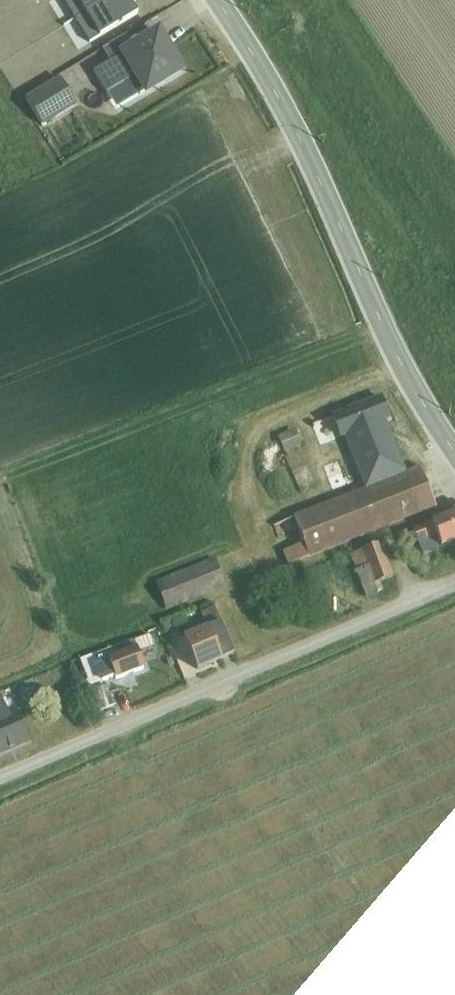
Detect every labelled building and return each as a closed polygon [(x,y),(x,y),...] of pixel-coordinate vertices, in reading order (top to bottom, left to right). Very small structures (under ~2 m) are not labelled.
[(50,58),(91,32),(73,0),(14,0),(50,58)] [(161,25),(124,46),(149,91),(182,72),(174,57),(178,55),(161,25)] [(130,92),(110,103),(122,125),(157,105),(150,93),(136,102),(130,92)] [(288,566),(435,507),(419,467),(404,473),(385,426),(384,427),(381,420),(388,417),(381,399),(332,418),(341,439),(345,437),(366,489),(272,526),(288,566)] [(278,437),(285,453),(302,446),(295,429),(278,437)] [(413,529),(423,553),(454,540),(454,512),(413,529)] [(408,530),(398,534),(404,548),(414,544),(408,530)] [(393,577),(380,543),(350,555),(351,558),(346,560),(350,569),(341,572),(343,576),(356,571),(367,598),(378,593),(377,592),(382,590),(379,583),(393,577)] [(217,557),(154,583),(164,607),(169,605),(227,581),(217,557)] [(191,642),(201,665),(238,649),(228,626),(191,642)] [(131,635),(94,652),(104,675),(141,658),(131,635)] [(109,703),(98,688),(83,699),(94,714),(109,703)] [(3,690),(0,692),(0,752),(29,736),(3,690)]
